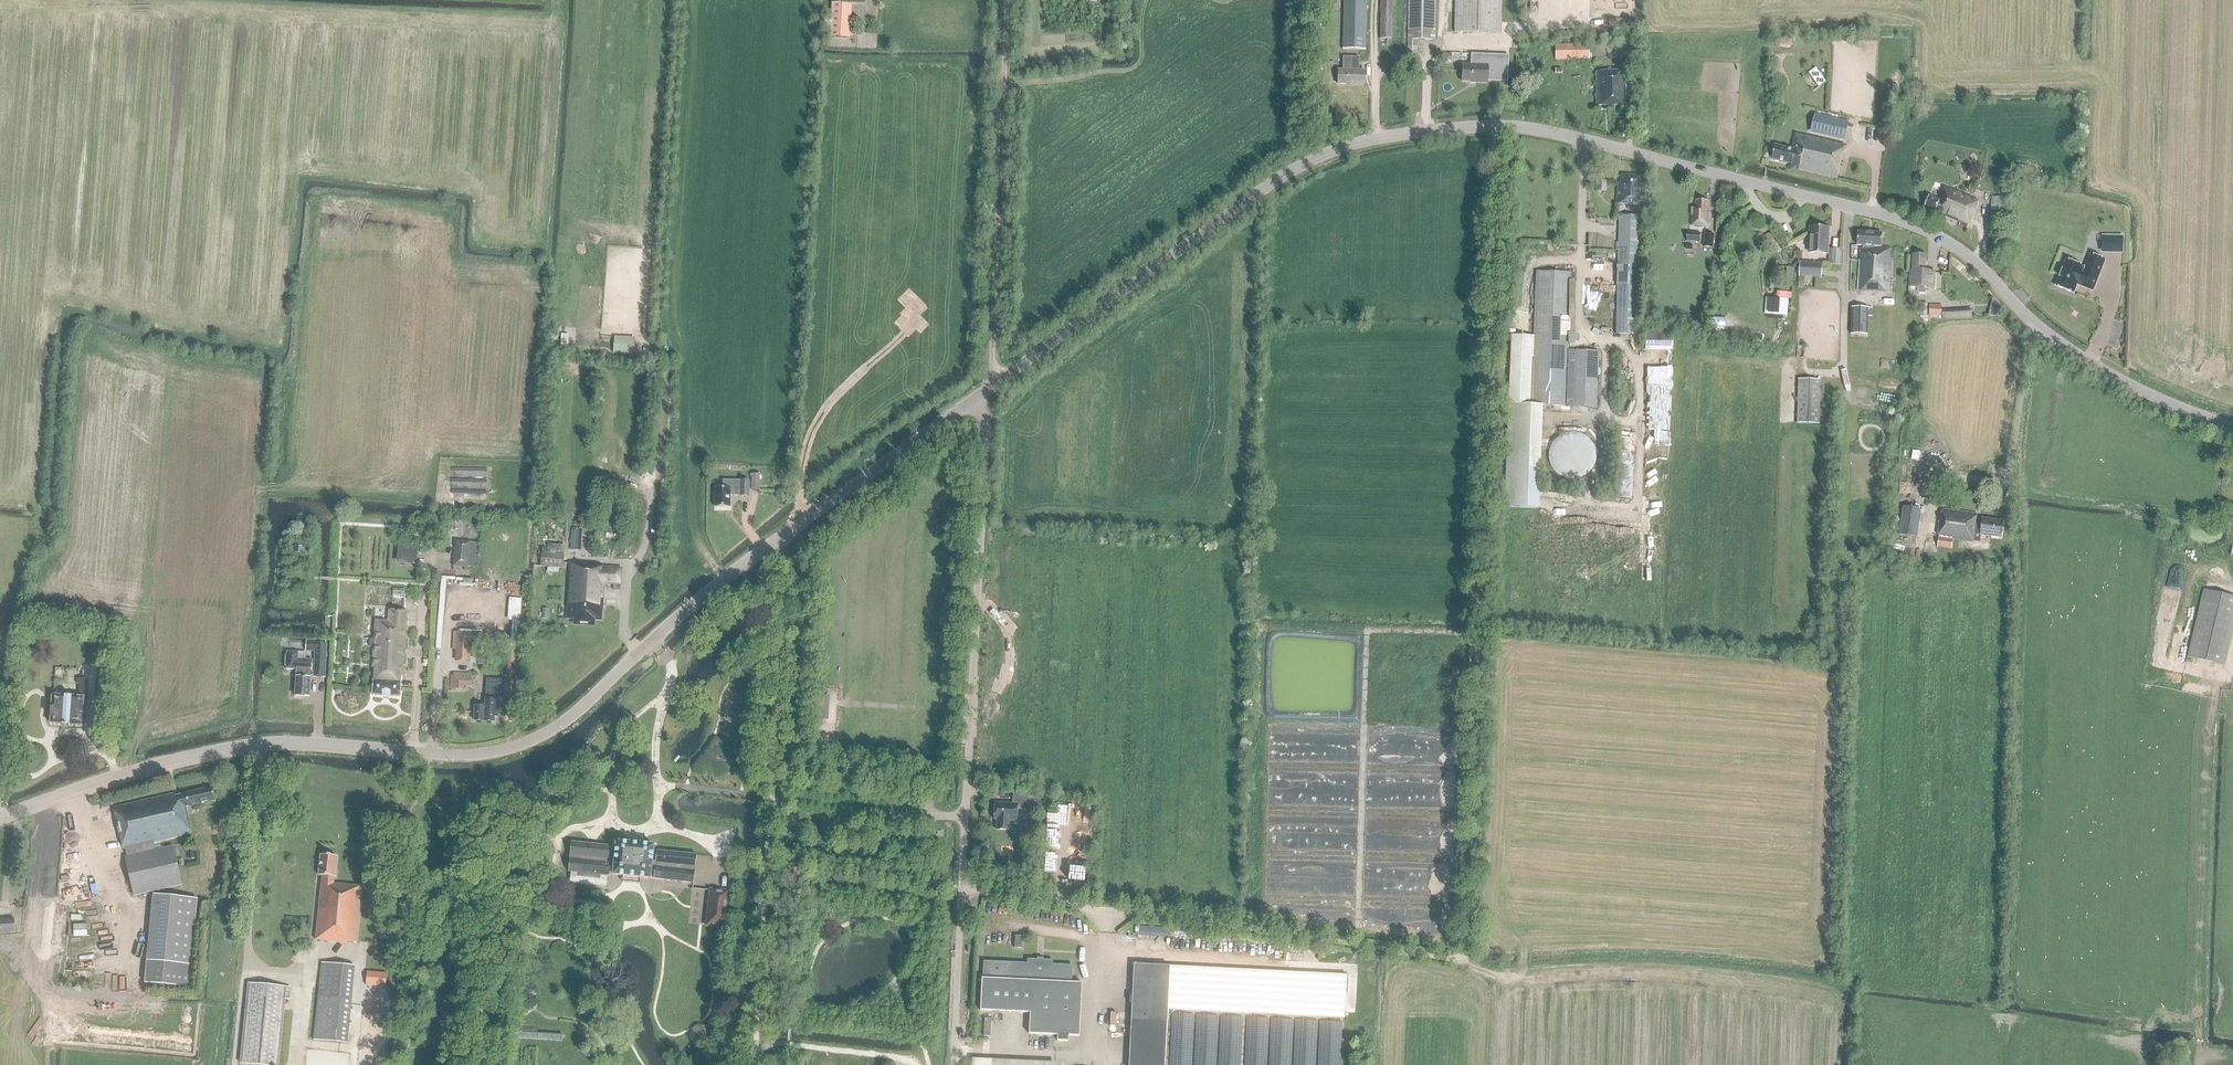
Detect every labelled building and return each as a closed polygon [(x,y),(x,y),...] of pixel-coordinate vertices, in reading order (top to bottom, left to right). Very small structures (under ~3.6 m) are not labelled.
[(1364,49),(1366,0),(1343,0),(1342,49),(1364,49)] [(1416,52),(1416,41),(1433,41),(1434,0),(1407,0),(1406,52),(1416,52)] [(1499,33),(1500,0),(1454,0),(1453,32),(1499,33)] [(829,37),(849,39),(851,4),(831,3),(829,37)] [(1633,39),(1623,40),(1624,50),(1633,49),(1633,39)] [(1554,57),(1587,57),(1587,44),(1554,44),(1554,57)] [(1487,60),(1480,60),(1480,65),(1461,64),(1460,82),(1469,82),(1469,83),(1487,84),(1488,65),(1500,66),(1501,52),(1488,52),(1487,60)] [(1342,70),(1337,70),(1337,84),(1364,84),(1364,70),(1358,70),(1358,57),(1343,57),(1342,70)] [(1819,87),(1827,82),(1816,67),(1808,72),(1819,87)] [(1594,105),(1621,105),(1621,71),(1594,71),(1594,105)] [(1813,131),(1836,136),(1839,122),(1829,119),(1829,118),(1819,116),(1818,117),(1816,116),(1813,131)] [(1792,169),(1836,180),(1844,146),(1796,134),(1791,150),(1775,146),(1772,160),(1792,165),(1792,169)] [(2016,170),(2015,173),(2026,174),(2027,167),(2018,165),(2017,165),(2016,171),(2016,170)] [(1616,203),(1640,206),(1642,187),(1640,187),(1641,177),(1621,175),(1620,185),(1618,185),(1616,203)] [(1974,200),(1975,199),(1953,190),(1952,192),(1942,188),(1937,200),(1927,196),(1922,208),(1939,215),(1938,217),(1944,220),(1946,217),(1958,223),(1957,225),(1965,229),(1976,201),(1974,200)] [(1992,197),(1990,210),(2004,212),(2005,198),(1992,197)] [(1690,224),(1696,225),(1695,231),(1687,231),(1686,239),(1700,240),(1701,226),(1707,226),(1708,211),(1706,211),(1707,200),(1694,200),(1694,207),(1691,207),(1690,224)] [(1827,254),(1829,229),(1811,227),(1809,253),(1827,254)] [(1639,232),(1618,231),(1617,265),(1638,265),(1639,232)] [(1856,292),(1888,293),(1889,248),(1872,248),(1872,246),(1880,246),(1880,233),(1857,233),(1857,246),(1861,246),(1861,251),(1858,250),(1856,292)] [(1703,247),(1713,248),(1714,235),(1705,234),(1703,247)] [(2102,236),(2102,250),(2122,251),(2123,236),(2102,236)] [(1828,264),(1841,265),(1842,249),(1829,248),(1828,264)] [(1924,255),(1912,255),(1911,269),(1909,269),(1909,288),(1918,288),(1918,292),(1919,293),(1924,293),(1926,292),(1926,288),(1933,288),(1933,271),(1923,271),(1924,255)] [(2056,286),(2073,293),(2076,284),(2093,291),(2105,260),(2091,255),(2085,268),(2066,260),(2056,286)] [(1821,279),(1821,276),(1822,264),(1800,262),(1799,276),(1806,277),(1821,279)] [(1794,279),(1794,267),(1781,266),(1780,278),(1794,279)] [(1565,405),(1567,349),(1570,271),(1535,270),(1532,336),(1529,404),(1542,404),(1565,405)] [(1614,333),(1635,334),(1638,275),(1616,275),(1614,333)] [(1766,297),(1765,315),(1787,316),(1788,299),(1766,297)] [(1929,305),(1929,316),(1941,316),(1941,306),(1929,305)] [(1851,334),(1868,334),(1868,308),(1851,307),(1851,334)] [(1532,336),(1510,335),(1507,403),(1504,507),(1538,508),(1542,404),(1529,404),(1532,336)] [(613,336),(613,353),(634,353),(634,336),(613,336)] [(1797,346),(1796,357),(1803,358),(1804,347),(1797,346)] [(1571,406),(1595,407),(1597,350),(1573,349),(1571,406)] [(1671,374),(1647,374),(1647,428),(1654,428),(1654,446),(1670,446),(1671,374)] [(1796,424),(1818,424),(1820,380),(1798,379),(1796,424)] [(1595,462),(1595,458),(1595,455),(1595,452),(1595,449),(1593,446),(1592,443),(1590,440),(1587,438),(1585,436),(1582,434),(1579,433),(1575,432),(1572,432),(1569,432),(1566,433),(1563,434),(1560,435),(1557,437),(1554,439),(1552,442),(1551,445),(1549,448),(1549,451),(1548,454),(1548,458),(1549,461),(1550,464),(1551,467),(1553,470),(1555,472),(1558,474),(1560,476),(1563,478),(1566,479),(1570,479),(1573,479),(1576,479),(1580,478),(1583,477),(1585,475),(1588,473),(1590,470),(1592,468),(1594,465),(1595,462)] [(1635,452),(1635,437),(1618,436),(1616,503),(1632,503),(1634,452),(1635,452)] [(752,488),(760,489),(761,472),(753,472),(752,488)] [(715,488),(714,506),(717,506),(717,508),(721,508),(721,506),(729,507),(729,496),(730,494),(733,494),(733,496),(741,496),(748,497),(749,481),(740,480),(740,481),(722,481),(722,488),(715,488)] [(1920,509),(1903,506),(1899,535),(1916,537),(1920,509)] [(1939,538),(1940,538),(1939,548),(1952,550),(1954,540),(1975,543),(1976,533),(1982,534),(1982,536),(2002,539),(2004,522),(1984,519),(1984,522),(1977,521),(1977,514),(1943,510),(1939,538)] [(571,528),(571,537),(581,537),(582,529),(571,528)] [(547,552),(541,551),(540,565),(562,566),(563,546),(554,546),(554,539),(548,539),(547,552)] [(455,541),(452,566),(466,567),(476,568),(479,544),(455,541)] [(398,546),(396,563),(406,564),(407,547),(398,546)] [(570,564),(567,619),(575,620),(575,625),(594,626),(594,619),(600,619),(600,611),(601,611),(603,584),(614,585),(614,590),(620,590),(621,568),(595,567),(595,565),(570,564)] [(2225,665),(2232,628),(2232,596),(2203,589),(2188,657),(2225,665)] [(371,696),(398,697),(399,683),(398,683),(399,669),(402,669),(406,612),(388,611),(387,622),(374,621),(373,639),(369,638),(368,647),(373,647),(372,657),(375,657),(374,668),(373,681),(372,681),(371,696)] [(749,630),(750,626),(748,622),(743,623),(742,627),(744,630),(749,630)] [(471,645),(482,646),(483,632),(456,631),(456,632),(453,632),(452,650),(455,650),(454,661),(470,662),(471,645)] [(306,641),(305,650),(314,650),(314,657),(326,657),(326,643),(315,643),(315,641),(306,641)] [(512,649),(509,678),(517,679),(520,650),(512,649)] [(287,652),(286,669),(297,670),(296,677),(295,677),(294,696),(309,696),(310,675),(310,670),(312,671),(312,660),(305,660),(306,655),(302,654),(302,653),(287,652)] [(326,657),(314,657),(313,677),(325,677),(326,657)] [(450,675),(450,689),(462,689),(462,686),(471,686),(471,674),(453,673),(450,675)] [(486,678),(484,704),(474,704),(473,720),(495,722),(495,716),(498,716),(500,700),(504,700),(506,680),(486,678)] [(50,724),(82,726),(85,679),(77,679),(77,684),(79,685),(78,698),(52,696),(50,724)] [(829,719),(830,695),(818,695),(817,719),(829,719)] [(112,806),(121,848),(124,847),(126,856),(123,856),(132,895),(182,883),(173,845),(161,848),(154,849),(152,845),(151,841),(190,832),(184,806),(215,799),(212,787),(175,795),(174,792),(112,806)] [(1012,804),(995,803),(994,820),(997,820),(996,830),(1008,830),(1009,820),(1016,821),(1017,809),(1027,810),(1028,792),(1013,792),(1012,804)] [(1022,828),(1029,830),(1030,823),(1023,821),(1022,828)] [(630,844),(616,842),(615,854),(612,854),(609,874),(613,875),(623,876),(640,878),(650,879),(650,878),(654,879),(655,862),(652,862),(654,846),(640,845),(635,844),(630,844)] [(571,843),(568,872),(570,872),(571,872),(578,873),(577,876),(600,879),(601,875),(607,876),(609,876),(609,875),(609,874),(612,854),(612,847),(571,843)] [(696,855),(657,851),(656,852),(656,859),(655,862),(654,879),(693,883),(696,855)] [(333,883),(336,856),(320,854),(318,875),(322,876),(315,939),(346,942),(347,941),(356,942),(362,886),(333,883)] [(540,868),(551,869),(552,859),(541,857),(540,868)] [(578,873),(571,872),(570,884),(606,887),(607,876),(601,875),(600,879),(577,876),(578,873)] [(707,925),(725,927),(728,892),(711,890),(707,925)] [(197,899),(153,895),(144,983),(189,987),(197,899)] [(0,919),(0,932),(14,931),(14,918),(0,919)] [(982,962),(980,1011),(1029,1014),(1028,1035),(1057,1036),(1057,1041),(1067,1041),(1068,1037),(1079,1037),(1081,984),(1071,983),(1072,966),(1052,965),(1053,961),(1027,960),(1026,964),(1012,963),(982,962)] [(322,963),(314,1039),(347,1042),(355,966),(322,963)] [(1168,1009),(1344,1018),(1346,976),(1133,965),(1129,1053),(1107,1052),(1106,1064),(1166,1064),(1168,1009)] [(366,983),(385,985),(386,973),(367,971),(366,983)] [(267,1064),(278,1064),(285,998),(289,998),(290,987),(248,983),(241,1063),(267,1064)] [(701,1025),(698,1025),(695,1027),(693,1029),(691,1032),(691,1035),(692,1039),(694,1041),(696,1043),(699,1044),(703,1044),(706,1042),(708,1040),(710,1037),(710,1034),(709,1031),(707,1028),(704,1026),(701,1025)] [(514,1030),(514,1036),(563,1040),(563,1034),(514,1030)] [(696,1032),(695,1035),(697,1039),(700,1040),(704,1039),(706,1036),(705,1032),(702,1030),(699,1030),(696,1032)]
